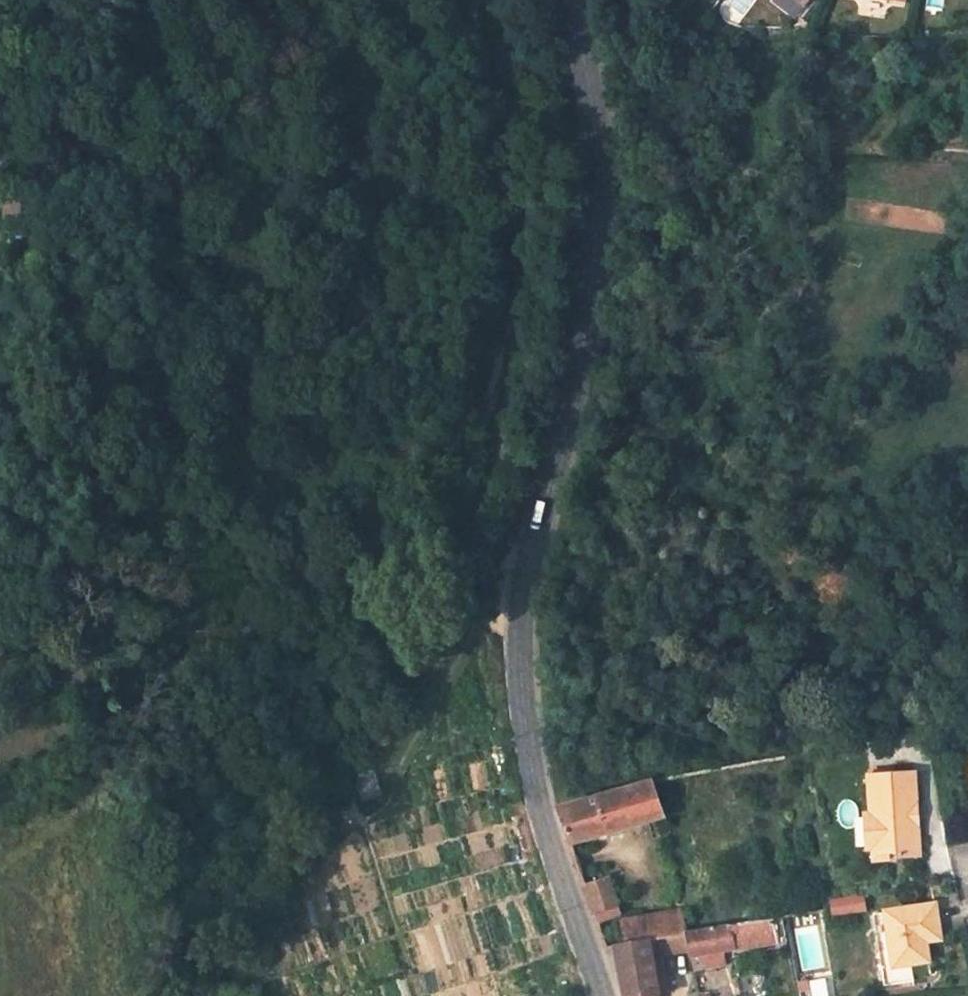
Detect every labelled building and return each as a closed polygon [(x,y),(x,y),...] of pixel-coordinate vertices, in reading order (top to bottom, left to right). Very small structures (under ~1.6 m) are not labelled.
[(911,772),(864,778),(868,818),(874,817),(878,856),(882,856),(898,853),(899,860),(920,857),(911,772)] [(381,797),(374,776),(354,783),(361,803),(381,797)] [(568,847),(664,818),(652,782),(556,810),(568,847)] [(860,819),(863,855),(871,854),(872,864),(879,863),(878,856),(874,817),(868,818),(860,819)] [(620,914),(608,878),(581,887),(594,925),(620,914)] [(928,963),(925,943),(929,942),(928,932),(938,930),(934,906),(883,913),(886,932),(874,934),(877,952),(889,950),(891,968),(879,969),(882,989),(913,983),(910,965),(928,963)] [(684,934),(680,911),(645,916),(649,942),(684,936),(684,934)] [(886,932),(883,913),(871,915),(874,934),(886,932)] [(649,942),(645,916),(623,920),(628,946),(649,942)] [(724,953),(774,945),(775,951),(787,949),(781,918),(687,933),(690,953),(691,958),(724,953)] [(929,942),(940,940),(938,930),(928,932),(929,942)] [(649,942),(652,959),(690,953),(687,933),(684,934),(684,936),(649,942)] [(652,959),(649,942),(628,946),(613,948),(622,995),(658,995),(652,959)] [(891,968),(889,950),(877,952),(879,969),(891,968)] [(693,971),(726,965),(724,953),(691,958),(693,971)] [(763,973),(736,978),(740,995),(767,995),(763,973)]
